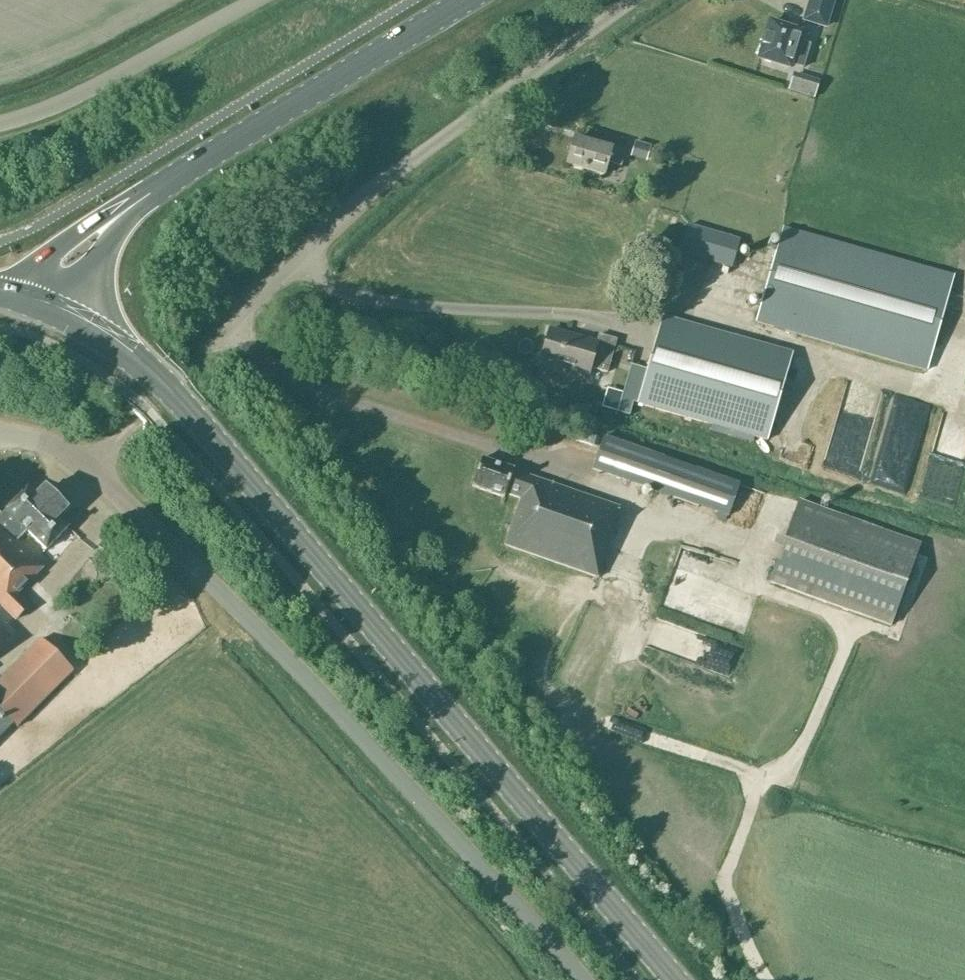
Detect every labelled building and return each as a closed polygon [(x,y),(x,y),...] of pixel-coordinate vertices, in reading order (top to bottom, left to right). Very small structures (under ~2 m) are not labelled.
[(828,17),(833,0),(810,0),(804,20),(825,26),(828,17)] [(798,42),(800,32),(770,22),(758,58),(789,68),(790,64),(802,68),(809,45),(798,42)] [(566,166),(603,176),(607,163),(621,167),(625,154),(574,139),(566,166)] [(731,269),(739,240),(687,225),(679,254),(731,269)] [(925,370),(952,275),(783,228),(756,323),(925,370)] [(674,313),(728,315),(730,275),(705,274),(706,265),(676,263),(674,313)] [(766,440),(790,352),(662,317),(638,405),(766,440)] [(596,343),(549,329),(540,362),(588,376),(590,368),(608,373),(617,339),(599,334),(596,343)] [(874,399),(862,396),(864,391),(844,386),(824,468),(855,476),(874,399)] [(634,396),(623,393),(618,412),(629,415),(634,396)] [(874,482),(904,490),(921,421),(891,414),(874,482)] [(604,437),(593,469),(728,517),(739,484),(604,437)] [(513,470),(481,458),(472,486),(504,497),(505,493),(520,499),(504,545),(598,578),(616,527),(613,526),(619,508),(513,471),(513,470)] [(920,496),(952,506),(959,483),(927,473),(920,496)] [(46,550),(68,528),(59,519),(67,511),(45,489),(37,497),(28,488),(6,510),(46,550)] [(920,545),(799,501),(769,582),(890,626),(920,545)] [(0,527),(0,604),(16,620),(29,607),(17,595),(30,581),(29,581),(42,568),(0,527)] [(728,571),(731,560),(681,550),(677,570),(698,574),(700,565),(728,571)] [(15,631),(0,616),(0,646),(15,631)] [(14,725),(17,728),(73,672),(58,659),(40,640),(21,659),(0,680),(0,710),(14,725)] [(720,647),(713,668),(726,672),(733,651),(720,647)] [(0,710),(0,739),(14,725),(0,710)] [(648,750),(653,736),(611,722),(606,736),(648,750)]
